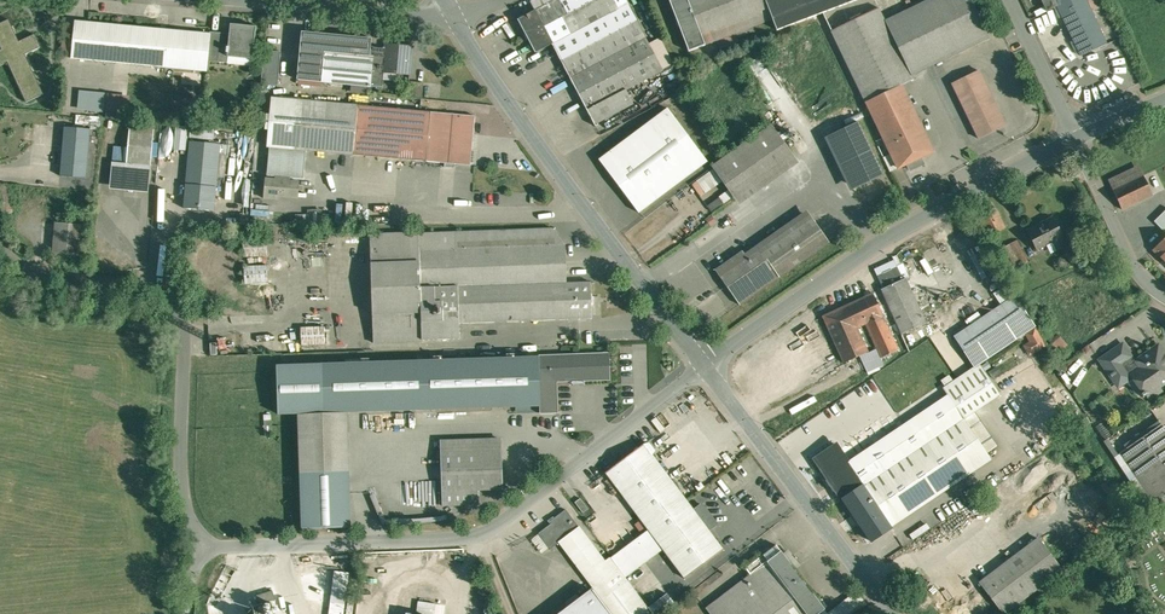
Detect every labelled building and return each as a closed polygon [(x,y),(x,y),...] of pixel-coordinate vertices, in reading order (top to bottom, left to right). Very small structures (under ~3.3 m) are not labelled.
[(530,1),(535,10),(518,19),(535,51),(535,52),(552,43),(595,124),(634,103),(626,89),(663,70),(626,0),(532,0),(530,1)] [(689,0),(671,0),(690,50),(706,44),(689,0)] [(706,44),(717,40),(721,49),(739,42),(736,33),(774,19),(775,19),(768,0),(689,0),(706,44)] [(775,19),(774,19),(778,30),(856,0),(768,0),(775,19)] [(885,20),(912,75),(991,37),(973,0),(928,0),(885,20)] [(1047,10),(1057,5),(1058,5),(1055,0),(1042,0),(1047,10)] [(1058,5),(1057,5),(1067,27),(1093,15),(1086,0),(1055,0),(1058,5)] [(879,7),(831,31),(866,103),(900,86),(914,79),(912,75),(885,20),(879,7)] [(90,13),(90,21),(104,21),(104,13),(90,13)] [(1093,15),(1067,27),(1081,55),(1106,42),(1093,15)] [(9,19),(0,23),(0,44),(2,49),(0,50),(0,66),(8,62),(27,102),(44,94),(26,54),(41,47),(35,34),(20,41),(9,19)] [(170,30),(76,21),(72,57),(208,70),(209,61),(211,34),(210,34),(170,30)] [(230,33),(211,31),(210,34),(211,34),(209,61),(228,63),(229,53),(253,55),(252,59),(253,59),(256,26),(231,24),(230,33)] [(372,38),(302,31),(298,80),(322,82),(325,51),(370,55),(371,46),(372,38)] [(413,46),(387,43),(386,47),(384,72),(410,75),(413,46)] [(386,47),(371,46),(370,55),(374,56),(371,86),(383,87),(384,72),(386,47)] [(370,55),(325,51),(322,82),(371,86),(374,56),(370,55)] [(979,70),(952,83),(978,137),(1005,124),(979,70)] [(424,83),(409,81),(408,97),(422,98),(424,83)] [(915,118),(900,86),(867,102),(891,153),(892,153),(898,167),(908,163),(911,169),(924,163),(921,157),(934,151),(917,117),(915,118)] [(95,93),(81,92),(79,109),(93,110),(95,93)] [(95,93),(93,110),(107,111),(109,95),(95,93)] [(109,95),(107,111),(126,113),(127,96),(109,95)] [(359,105),(274,97),(270,147),(354,154),(359,105)] [(431,112),(359,105),(354,154),(427,161),(431,112)] [(668,108),(600,159),(639,212),(708,161),(668,108)] [(475,116),(431,112),(427,161),(470,165),(475,116)] [(78,114),(76,124),(84,125),(84,126),(99,128),(100,118),(78,114)] [(866,122),(831,138),(857,192),(891,176),(866,122)] [(216,140),(217,126),(193,124),(191,137),(216,140)] [(772,124),(712,166),(733,196),(793,154),(772,124)] [(90,129),(65,127),(61,176),(86,178),(90,129)] [(154,130),(130,128),(127,162),(151,165),(154,130)] [(220,144),(190,141),(184,208),(214,211),(220,144)] [(891,153),(884,157),(890,171),(898,167),(892,153),(891,153)] [(232,158),(229,182),(242,184),(246,160),(232,158)] [(112,161),(110,188),(148,192),(151,165),(127,162),(112,161)] [(288,177),(279,176),(279,179),(267,178),(265,198),(278,199),(278,196),(297,198),(299,181),(287,180),(288,177)] [(1145,176),(1114,190),(1123,210),(1154,195),(1145,176)] [(993,202),(975,211),(989,236),(1006,227),(993,202)] [(1156,222),(1164,231),(1164,213),(1156,222)] [(764,243),(744,257),(741,252),(716,269),(740,304),(830,242),(813,217),(768,248),(764,243)] [(1053,217),(1028,230),(1038,249),(1063,236),(1053,217)] [(82,224),(57,222),(54,253),(79,256),(82,224)] [(552,229),(369,234),(372,342),(422,341),(422,340),(420,306),(458,304),(457,287),(566,283),(565,246),(552,229)] [(267,238),(243,239),(244,257),(268,256),(267,238)] [(1153,250),(1164,262),(1164,238),(1153,250)] [(1018,242),(1000,250),(1011,273),(1029,264),(1018,242)] [(268,265),(244,266),(245,283),(269,283),(268,265)] [(877,275),(884,288),(903,279),(897,265),(877,275)] [(926,322),(905,278),(903,279),(884,288),(881,289),(896,322),(888,326),(893,337),(902,333),(926,322)] [(566,283),(457,287),(458,304),(458,323),(459,323),(592,318),(590,282),(566,283)] [(872,293),(823,316),(844,362),(869,351),(858,327),(865,323),(878,349),(882,357),(899,349),(893,337),(888,326),(872,293)] [(1015,296),(956,335),(976,366),(980,363),(1036,326),(1015,296)] [(458,304),(420,306),(422,340),(459,338),(459,323),(458,323),(458,304)] [(325,326),(301,327),(302,345),(326,344),(325,326)] [(1035,329),(1026,335),(1030,342),(1024,346),(1030,355),(1046,345),(1035,329)] [(1065,345),(1056,335),(1051,339),(1059,350),(1065,345)] [(1124,343),(1100,359),(1118,385),(1131,376),(1126,367),(1135,361),(1134,358),(1134,357),(1124,343)] [(1126,367),(1131,376),(1143,393),(1142,394),(1143,396),(1147,394),(1151,399),(1163,391),(1160,386),(1164,383),(1164,357),(1164,356),(1164,355),(1164,352),(1159,344),(1135,361),(1126,367)] [(878,349),(861,357),(868,372),(883,364),(882,362),(880,358),(882,357),(878,349)] [(882,357),(880,358),(882,362),(901,353),(899,349),(882,357)] [(346,363),(277,365),(279,414),(299,413),(301,475),(350,473),(347,412),(540,405),(541,405),(540,357),(540,356),(515,357),(515,354),(507,354),(507,358),(443,360),(442,356),(434,356),(434,360),(370,362),(370,358),(345,359),(346,363)] [(608,354),(540,357),(541,405),(540,405),(541,412),(557,412),(556,380),(573,379),(573,382),(583,382),(583,379),(609,378),(608,354)] [(975,366),(943,387),(948,394),(949,394),(965,418),(976,411),(1001,393),(980,363),(976,366),(975,366)] [(948,394),(847,462),(863,485),(863,486),(965,418),(949,394),(948,394)] [(999,445),(976,411),(965,418),(988,453),(999,445)] [(965,418),(863,486),(891,527),(992,458),(988,453),(965,418)] [(1162,425),(1126,450),(1160,499),(1164,496),(1164,430),(1162,425)] [(645,443),(606,472),(649,529),(687,500),(653,454),(655,451),(648,443),(645,443)] [(502,450),(441,452),(443,506),(480,504),(480,490),(503,489),(502,450)] [(863,485),(847,462),(840,467),(839,469),(837,470),(835,470),(830,474),(829,477),(838,491),(838,493),(841,498),(843,498),(863,485)] [(350,473),(301,475),(302,528),(351,527),(350,473)] [(863,486),(863,485),(843,498),(872,540),(891,527),(863,486)] [(589,509),(581,499),(575,503),(583,513),(589,509)] [(694,509),(687,500),(649,529),(663,549),(685,578),(724,549),(710,530),(694,509)] [(717,522),(703,505),(701,504),(694,509),(710,530),(716,525),(717,522)] [(566,509),(555,518),(554,516),(549,520),(551,524),(539,533),(551,549),(560,542),(560,541),(579,526),(566,509)] [(579,526),(560,541),(560,542),(614,613),(654,613),(649,607),(626,576),(611,557),(611,556),(605,561),(579,526)] [(649,529),(611,557),(626,576),(663,549),(649,529)] [(1040,538),(981,582),(1004,613),(1063,569),(1040,538)] [(767,562),(781,551),(776,545),(745,568),(750,574),(706,608),(710,613),(806,613),(767,562)] [(781,551),(767,562),(806,613),(818,613),(825,609),(781,551)] [(334,569),(328,613),(344,613),(349,571),(334,569)] [(558,613),(614,613),(594,587),(558,613)] [(649,607),(654,613),(659,613),(662,612),(674,602),(667,593),(649,607)] [(246,608),(248,613),(275,613),(271,601),(246,608)]
